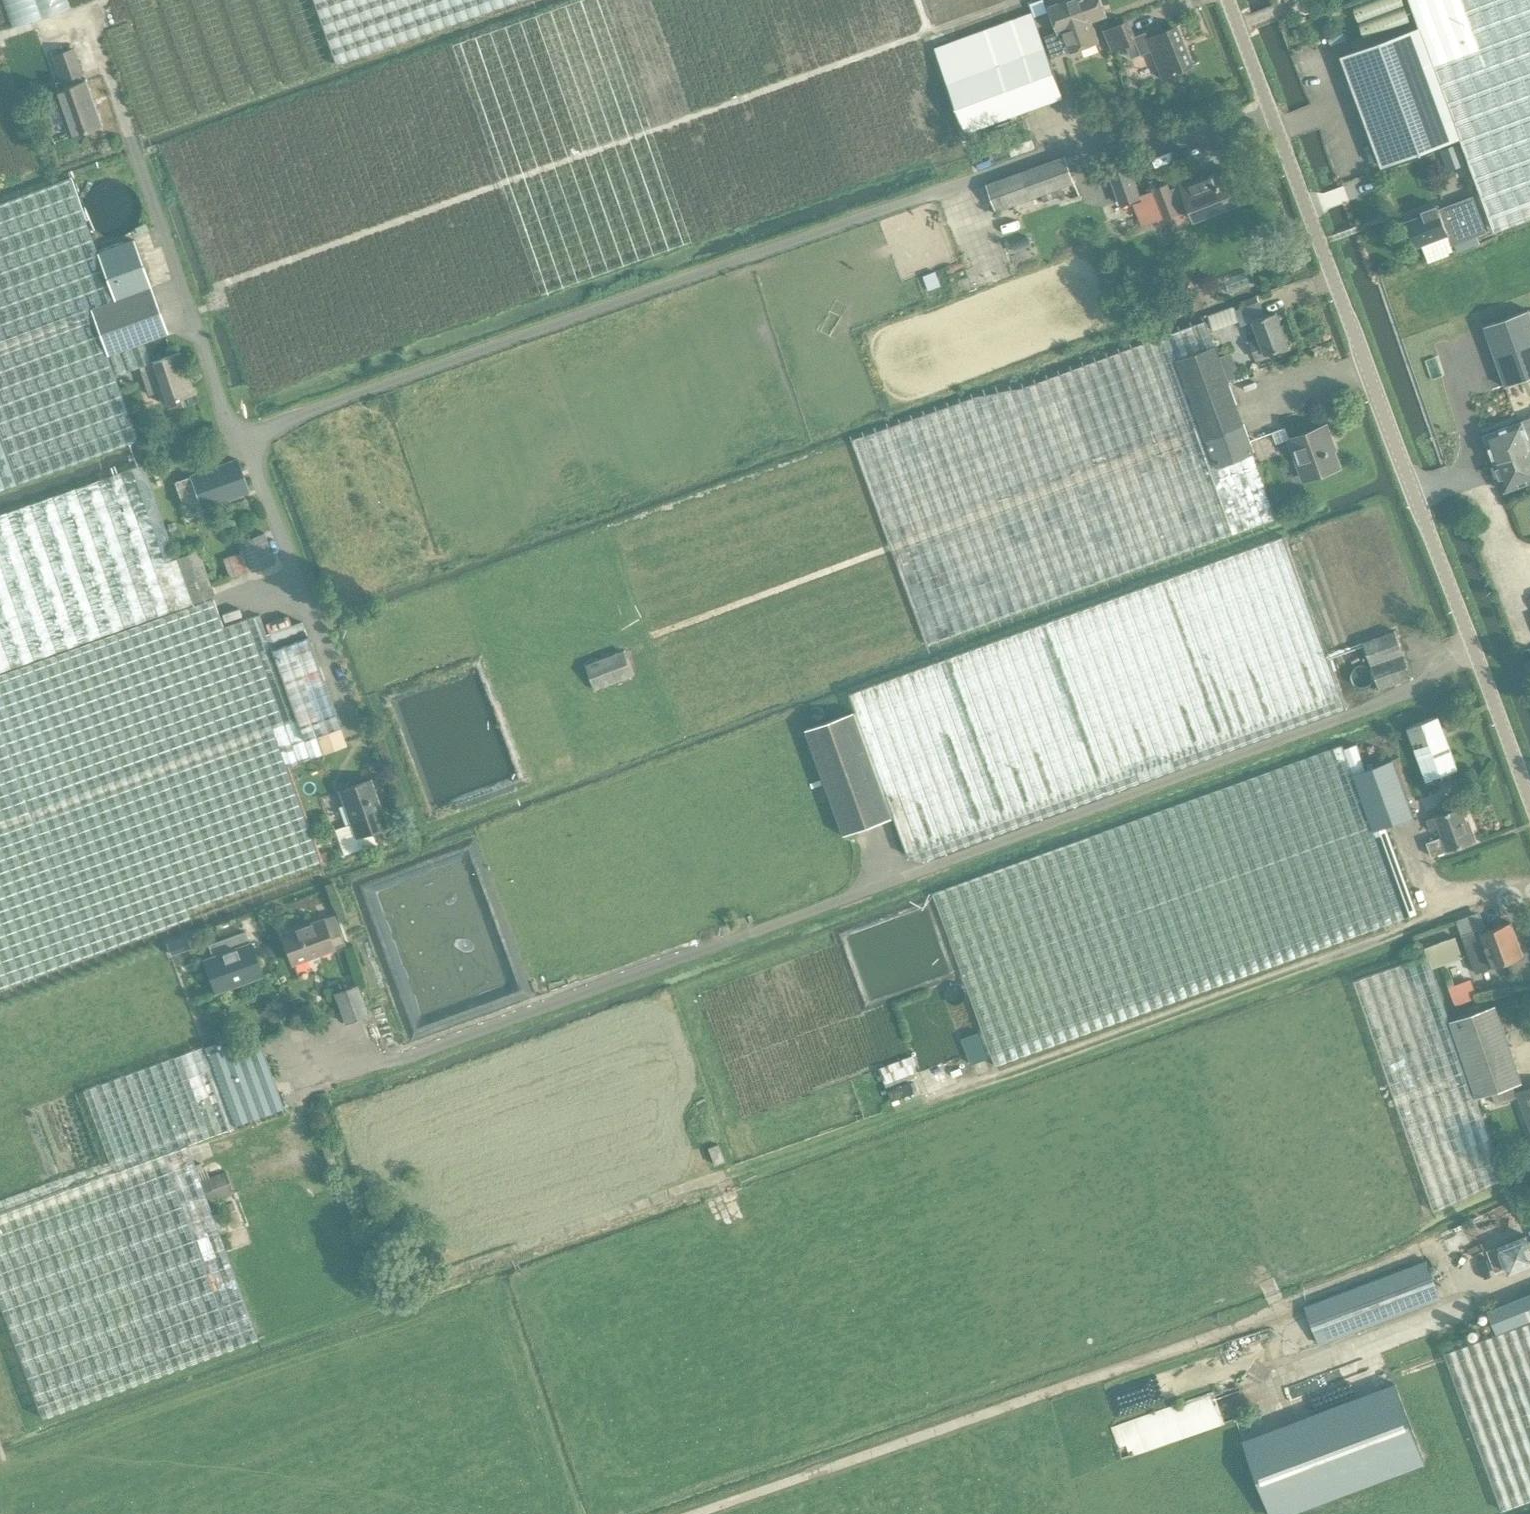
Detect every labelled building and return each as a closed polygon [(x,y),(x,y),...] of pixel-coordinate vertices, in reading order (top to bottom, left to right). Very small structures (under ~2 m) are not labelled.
[(335,63),(512,0),(313,0),(335,63)] [(1034,12),(1035,16),(1048,11),(1044,0),(1039,0),(1030,3),(1034,12)] [(1099,42),(1091,20),(1107,14),(1101,0),(1069,0),(1051,6),(1060,30),(1045,36),(1053,57),(1072,51),(1099,42)] [(1064,97),(1046,47),(1035,16),(1034,12),(985,30),(935,48),(947,81),(966,132),(1064,97)] [(1122,24),(1106,30),(1114,51),(1130,45),(1122,24)] [(1142,53),(1152,49),(1164,77),(1190,66),(1174,27),(1148,37),(1147,33),(1136,38),(1142,53)] [(1342,56),(1383,166),(1461,138),(1420,27),(1342,56)] [(74,48),(53,56),(62,80),(83,73),(74,48)] [(85,81),(55,92),(70,135),(100,124),(85,81)] [(1447,170),(1461,165),(1453,144),(1439,150),(1447,170)] [(987,183),(997,210),(1075,182),(1066,155),(987,183)] [(1128,163),(1110,170),(1122,203),(1139,196),(1128,163)] [(1228,169),(1203,178),(1196,181),(1195,178),(1182,184),(1182,185),(1170,190),(1168,184),(1156,189),(1167,216),(1178,212),(1175,203),(1187,198),(1195,219),(1240,201),(1228,169)] [(179,351),(151,361),(144,340),(168,331),(135,238),(98,252),(71,177),(0,202),(0,490),(139,440),(116,375),(138,366),(148,394),(158,391),(161,402),(193,391),(179,351)] [(1423,215),(1406,221),(1416,246),(1423,244),(1430,262),(1455,252),(1451,241),(1485,228),(1473,196),(1439,208),(1438,205),(1422,211),(1423,215)] [(1235,305),(1209,314),(1209,316),(1214,329),(1240,320),(1242,324),(1254,319),(1261,338),(1250,342),(1255,357),(1265,354),(1289,345),(1276,312),(1265,316),(1261,304),(1258,297),(1258,296),(1243,302),(1246,309),(1238,312),(1235,305)] [(1506,387),(1529,378),(1529,312),(1529,310),(1484,326),(1506,387)] [(929,413),(851,440),(926,646),(940,641),(1012,614),(1277,517),(1252,449),(1254,449),(1228,379),(1226,374),(1225,370),(1224,370),(1206,321),(1028,385),(977,396),(975,396),(970,398),(929,413)] [(1238,369),(1226,374),(1228,379),(1240,375),(1238,369)] [(1485,435),(1495,463),(1529,450),(1529,419),(1485,435)] [(1326,425),(1290,438),(1304,479),(1340,466),(1326,425)] [(1495,463),(1505,491),(1529,482),(1529,450),(1495,463)] [(237,459),(191,476),(174,481),(183,505),(200,499),(202,506),(248,490),(237,459)] [(56,651),(192,603),(215,595),(198,549),(175,557),(142,465),(0,515),(0,671),(56,651)] [(1283,496),(1272,500),(1276,509),(1287,505),(1283,496)] [(251,570),(275,561),(264,532),(240,540),(251,570)] [(1347,709),(1282,534),(1054,616),(850,693),(856,711),(810,728),(806,729),(845,834),(847,833),(894,816),(907,852),(924,860),(1118,792),(1347,709)] [(230,578),(250,570),(242,551),(223,558),(230,578)] [(213,601),(165,618),(0,676),(0,989),(238,900),(322,868),(286,766),(346,745),(340,726),(342,725),(317,656),(316,657),(302,621),(266,633),(259,615),(223,628),(213,601)] [(1396,630),(1364,642),(1380,688),(1412,677),(1396,630)] [(596,689),(634,675),(625,651),(587,664),(596,689)] [(1451,712),(1442,715),(1448,731),(1457,728),(1451,712)] [(1416,760),(1409,741),(1398,745),(1405,764),(1416,760)] [(1356,744),(1344,748),(1343,745),(934,893),(996,1065),(1405,917),(1418,913),(1386,826),(1414,816),(1394,759),(1365,769),(1356,744)] [(370,780),(340,790),(351,823),(335,829),(344,855),(375,843),(371,830),(386,825),(370,780)] [(1432,856),(1474,841),(1462,806),(1442,813),(1439,806),(1426,811),(1429,817),(1427,818),(1431,830),(1439,827),(1442,836),(1427,842),(1432,856)] [(327,851),(321,853),(324,862),(330,860),(327,851)] [(292,963),(345,943),(335,914),(282,933),(292,963)] [(1476,914),(1457,920),(1476,973),(1524,956),(1511,921),(1482,931),(1476,914)] [(250,942),(250,943),(245,930),(209,943),(214,956),(204,960),(216,992),(262,975),(250,942)] [(1367,975),(1354,980),(1434,1211),(1447,1205),(1493,1183),(1504,1177),(1502,1170),(1477,1097),(1492,1092),(1497,1105),(1518,1097),(1513,1085),(1522,1081),(1496,1005),(1450,1020),(1432,966),(1462,956),(1455,935),(1403,952),(1407,962),(1367,975)] [(1472,979),(1450,988),(1454,1000),(1456,1003),(1477,995),(1472,979)] [(357,984),(334,992),(346,1023),(368,1014),(357,984)] [(972,1063),(991,1056),(982,1030),(962,1037),(972,1063)] [(0,1212),(0,1305),(41,1417),(259,1337),(209,1202),(201,1179),(188,1144),(230,1128),(234,1127),(233,1125),(283,1106),(257,1035),(234,1043),(232,1036),(205,1046),(204,1045),(203,1045),(83,1090),(109,1160),(113,1171),(0,1212)] [(886,1088),(915,1078),(911,1067),(915,1064),(911,1055),(878,1068),(886,1088)] [(1519,1091),(1529,1122),(1529,1087),(1519,1091)] [(718,1143),(708,1147),(714,1164),(724,1160),(718,1143)] [(1321,1343),(1441,1297),(1427,1259),(1307,1305),(1321,1343)] [(1488,1309),(1497,1331),(1529,1318),(1529,1293),(1488,1309)] [(1492,1335),(1444,1352),(1501,1511),(1529,1500),(1529,1322),(1492,1335)] [(1244,1441),(1272,1513),(1277,1513),(1424,1458),(1395,1383),(1244,1441)]
